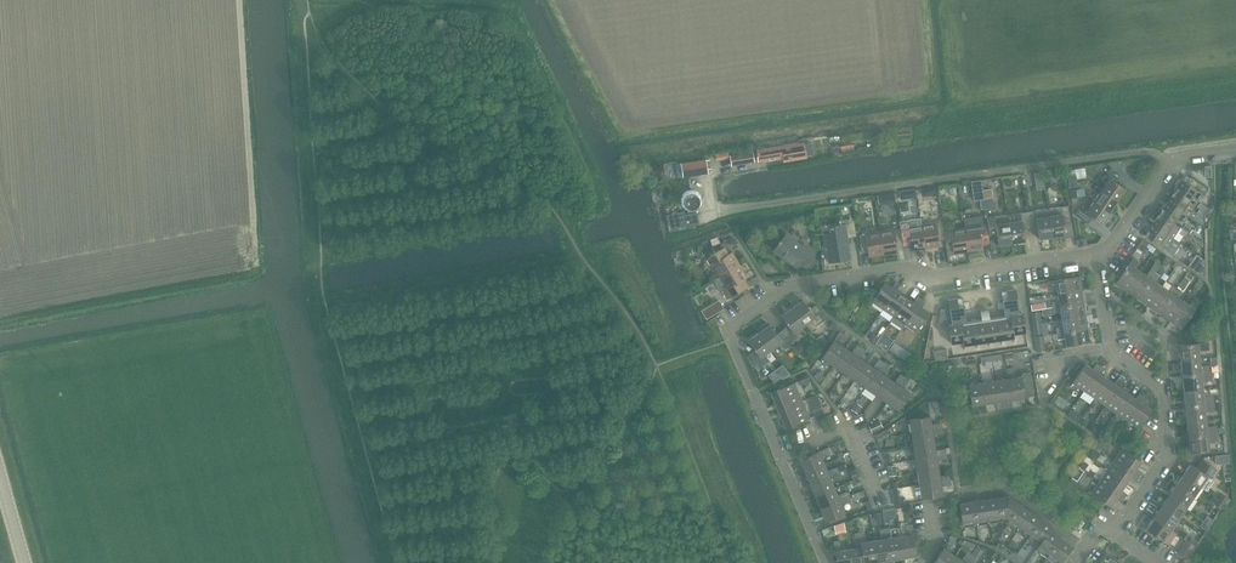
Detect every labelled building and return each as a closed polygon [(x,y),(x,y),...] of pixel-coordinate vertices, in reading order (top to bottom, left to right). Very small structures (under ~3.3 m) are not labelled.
[(757,150),(759,161),(784,157),(785,161),(806,158),(804,143),(757,150)] [(727,152),(715,154),(716,160),(728,159),(728,155),(727,152)] [(731,155),(733,165),(755,162),(753,152),(731,155)] [(679,157),(669,157),(669,165),(679,165),(679,157)] [(682,162),(684,176),(708,173),(706,159),(682,162)] [(1140,164),(1140,169),(1144,172),(1149,169),(1149,164),(1145,161),(1140,164)] [(1053,170),(1055,177),(1064,175),(1062,168),(1053,170)] [(1102,188),(1101,189),(1118,200),(1125,189),(1104,175),(1101,180),(1106,183),(1102,188)] [(1185,176),(1175,192),(1195,205),(1202,195),(1203,195),(1208,187),(1191,176),(1189,179),(1185,176)] [(981,180),(971,181),(972,193),(982,191),(981,180)] [(1098,194),(1093,201),(1110,212),(1118,200),(1101,189),(1101,190),(1095,185),(1092,190),(1098,194)] [(668,215),(671,227),(685,224),(686,225),(699,222),(697,213),(696,213),(695,211),(697,210),(700,209),(701,207),(701,206),(702,205),(702,204),(703,201),(703,200),(703,198),(702,196),(701,195),(699,192),(697,190),(694,190),(693,189),(691,189),(690,189),(687,190),(685,190),(684,191),(682,193),(681,194),(680,196),(680,198),(680,199),(680,203),(680,204),(681,205),(682,207),(684,209),(686,210),(687,211),(688,211),(689,214),(684,215),(683,212),(668,215)] [(1175,192),(1167,203),(1187,216),(1195,205),(1175,192)] [(994,207),(993,197),(984,199),(985,208),(994,207)] [(1110,212),(1093,201),(1089,208),(1084,205),(1081,209),(1079,208),(1074,214),(1085,222),(1090,216),(1102,224),(1110,212)] [(1197,207),(1199,209),(1207,214),(1210,209),(1200,202),(1197,206),(1197,207)] [(1167,203),(1160,214),(1180,227),(1187,216),(1167,203)] [(1060,207),(1048,208),(1052,237),(1065,234),(1064,223),(1070,222),(1067,205),(1060,206),(1060,207)] [(1048,208),(1028,211),(1030,228),(1030,229),(1037,227),(1039,239),(1052,237),(1048,208)] [(1207,214),(1199,209),(1196,213),(1204,218),(1207,214)] [(1019,213),(1007,215),(1012,243),(1025,241),(1023,229),(1030,228),(1028,211),(1019,213)] [(1160,214),(1152,224),(1156,227),(1173,238),(1180,227),(1160,214)] [(1012,243),(1007,215),(994,217),(987,218),(989,235),(997,233),(999,245),(1012,243)] [(965,228),(968,250),(982,248),(982,243),(988,242),(986,225),(982,225),(981,217),(964,220),(965,228)] [(825,234),(829,262),(851,259),(847,238),(855,237),(856,237),(856,235),(854,218),(840,221),(841,226),(830,227),(831,233),(825,234)] [(942,221),(921,225),(924,247),(939,245),(938,240),(944,239),(946,248),(946,249),(944,232),(942,221)] [(1156,227),(1152,224),(1145,235),(1165,249),(1173,238),(1156,227)] [(1185,224),(1182,229),(1189,234),(1193,229),(1185,224)] [(921,225),(900,228),(903,246),(910,245),(911,249),(924,247),(921,225)] [(900,228),(879,231),(883,253),(897,251),(897,247),(903,246),(900,228)] [(965,228),(944,232),(946,249),(953,248),(954,252),(968,250),(965,228)] [(1186,238),(1187,236),(1189,234),(1182,229),(1179,233),(1186,238)] [(883,253),(879,231),(859,234),(862,252),(868,251),(869,256),(883,253)] [(1189,234),(1187,236),(1188,236),(1202,246),(1203,243),(1189,234)] [(718,235),(710,238),(712,245),(720,242),(718,235)] [(774,250),(795,267),(799,262),(805,266),(815,254),(804,245),(802,247),(786,235),(782,240),(780,239),(779,241),(780,242),(774,250)] [(1137,248),(1142,251),(1147,243),(1142,240),(1137,248)] [(713,264),(719,276),(738,265),(731,253),(728,255),(723,248),(705,259),(709,266),(713,264)] [(1116,283),(1126,290),(1139,271),(1134,267),(1138,261),(1133,258),(1116,283)] [(1139,271),(1126,290),(1138,298),(1156,273),(1159,267),(1163,261),(1158,258),(1154,263),(1146,275),(1139,271)] [(1197,262),(1193,268),(1199,271),(1203,266),(1197,262)] [(738,265),(719,276),(720,276),(713,280),(720,292),(723,290),(727,297),(745,287),(744,284),(741,280),(745,277),(738,265)] [(1159,267),(1156,273),(1160,275),(1161,276),(1165,270),(1159,267)] [(1138,298),(1149,306),(1162,286),(1156,282),(1160,275),(1156,273),(1138,298)] [(1057,286),(1058,293),(1082,289),(1080,276),(1049,281),(1050,287),(1057,286)] [(872,301),(882,309),(900,284),(896,281),(892,287),(885,282),(872,301)] [(882,309),(894,316),(907,298),(900,293),(904,287),(900,284),(882,309)] [(1149,306),(1160,313),(1177,287),(1172,284),(1168,290),(1162,286),(1149,306)] [(1160,313),(1170,320),(1183,300),(1177,296),(1181,290),(1177,287),(1160,313)] [(949,308),(941,309),(941,308),(940,308),(937,330),(938,330),(939,326),(948,325),(951,343),(963,341),(964,345),(1014,337),(1013,334),(1025,332),(1022,313),(1019,313),(1015,289),(1001,291),(1004,316),(989,318),(988,311),(980,312),(981,319),(966,322),(962,298),(948,300),(949,308)] [(1045,302),(1046,308),(1084,302),(1082,289),(1058,293),(1059,300),(1045,302)] [(894,316),(905,324),(922,299),(917,296),(913,302),(907,298),(894,316)] [(1183,300),(1170,320),(1182,327),(1199,302),(1194,298),(1189,305),(1183,300)] [(922,299),(905,324),(915,332),(929,313),(922,308),(926,302),(922,299)] [(718,300),(709,306),(714,314),(723,309),(718,300)] [(803,300),(792,308),(805,325),(812,321),(816,327),(826,319),(816,305),(810,310),(803,300)] [(1045,302),(1032,305),(1033,311),(1046,308),(1045,302)] [(1061,312),(1062,319),(1085,315),(1084,302),(1046,308),(1053,307),(1054,313),(1061,312)] [(788,326),(783,330),(793,344),(803,337),(798,331),(805,325),(792,308),(781,316),(788,326)] [(1031,312),(1033,323),(1041,322),(1039,312),(1039,311),(1031,312)] [(1056,333),(1057,333),(1087,328),(1085,315),(1062,319),(1063,326),(1055,327),(1056,333)] [(831,322),(828,327),(833,330),(836,325),(831,322)] [(1041,322),(1033,323),(1034,334),(1037,334),(1042,333),(1042,332),(1041,322)] [(770,325),(759,333),(771,350),(778,345),(783,351),(793,344),(783,330),(777,334),(770,325)] [(1087,328),(1057,333),(1057,339),(1065,338),(1066,345),(1089,341),(1087,328)] [(822,358),(832,365),(845,348),(839,343),(845,335),(840,332),(822,358)] [(876,342),(875,344),(880,348),(887,337),(888,336),(883,332),(879,337),(876,342)] [(759,333),(748,341),(755,351),(749,355),(760,369),(769,361),(765,355),(771,350),(759,333)] [(873,333),(870,338),(876,342),(879,337),(873,333)] [(894,342),(888,350),(903,360),(908,352),(894,342)] [(1179,345),(1181,360),(1199,358),(1199,351),(1209,350),(1208,342),(1179,345)] [(795,346),(800,352),(804,349),(799,343),(795,346)] [(1044,343),(1036,344),(1037,352),(1045,351),(1044,343)] [(832,365),(843,372),(862,347),(857,344),(852,352),(845,348),(832,365)] [(843,372),(854,380),(867,363),(860,358),(866,350),(862,347),(843,372)] [(947,349),(934,351),(936,361),(948,359),(947,349)] [(916,356),(911,364),(918,368),(922,363),(923,361),(916,356)] [(1181,360),(1182,375),(1211,373),(1211,365),(1200,366),(1199,358),(1181,360)] [(854,380),(865,387),(884,362),(879,359),(873,367),(867,363),(854,380)] [(865,387),(876,395),(888,378),(882,373),(888,365),(884,362),(865,387)] [(925,363),(920,371),(927,376),(932,368),(925,363)] [(1073,383),(1084,390),(1101,365),(1097,363),(1093,369),(1086,364),(1073,383)] [(782,365),(775,370),(781,377),(782,379),(790,376),(782,365)] [(1084,390),(1094,398),(1108,379),(1101,374),(1105,368),(1101,365),(1084,390)] [(1021,377),(1015,377),(1013,367),(1006,368),(1008,379),(1011,400),(1034,396),(1030,372),(1023,373),(1021,377)] [(819,371),(813,376),(818,381),(824,377),(819,371)] [(876,395),(887,403),(905,376),(900,373),(895,382),(888,378),(876,395)] [(1182,375),(1184,391),(1202,389),(1202,381),(1212,380),(1211,373),(1182,375)] [(905,376),(887,403),(898,410),(910,393),(904,388),(909,380),(905,376)] [(799,381),(802,386),(811,382),(809,377),(799,381)] [(1094,398),(1105,405),(1122,380),(1118,378),(1115,383),(1108,379),(1094,398)] [(1011,400),(1008,379),(995,381),(999,402),(1011,400)] [(1105,405),(1116,412),(1130,394),(1123,389),(1127,383),(1122,380),(1105,405)] [(995,381),(983,383),(986,404),(999,402),(995,381)] [(771,394),(779,411),(803,401),(795,383),(771,394)] [(986,404),(983,383),(969,385),(970,389),(972,406),(986,404)] [(1184,391),(1185,406),(1214,403),(1213,396),(1203,397),(1202,389),(1184,391)] [(1116,412),(1127,420),(1145,395),(1140,392),(1137,398),(1130,394),(1116,412)] [(1145,395),(1127,420),(1138,428),(1152,408),(1144,404),(1148,398),(1145,395)] [(803,401),(779,411),(786,429),(810,418),(803,401)] [(856,403),(852,409),(858,413),(862,407),(856,403)] [(1185,406),(1187,421),(1205,419),(1205,412),(1215,411),(1214,403),(1185,406)] [(827,405),(821,407),(823,412),(824,414),(830,411),(827,405)] [(823,412),(821,407),(812,411),(814,416),(823,412)] [(1071,410),(1068,415),(1078,422),(1081,416),(1071,410)] [(910,419),(912,433),(943,428),(942,423),(932,425),(931,416),(910,419)] [(1187,421),(1188,436),(1217,434),(1217,428),(1217,426),(1206,427),(1205,419),(1187,421)] [(873,424),(869,426),(871,432),(883,427),(880,421),(873,424)] [(1093,423),(1089,429),(1095,432),(1098,427),(1093,423)] [(912,433),(914,445),(935,443),(933,435),(943,433),(943,428),(912,433)] [(876,435),(875,435),(878,441),(887,437),(884,431),(882,432),(876,435)] [(1217,434),(1188,436),(1190,452),(1209,450),(1208,442),(1218,441),(1217,434)] [(893,437),(885,438),(886,446),(894,445),(893,437)] [(1099,439),(1095,445),(1100,449),(1104,443),(1099,439)] [(843,440),(838,442),(840,449),(846,447),(843,440)] [(914,445),(915,458),(947,454),(946,449),(936,450),(935,443),(914,445)] [(835,445),(829,447),(831,453),(838,450),(835,445)] [(800,460),(805,472),(824,463),(821,457),(831,453),(829,447),(800,460)] [(1122,449),(1114,460),(1140,477),(1142,473),(1136,469),(1141,462),(1134,457),(1123,450),(1122,449)] [(915,458),(918,472),(939,469),(937,461),(948,460),(947,454),(915,458)] [(1191,464),(1183,475),(1200,487),(1206,491),(1214,480),(1211,478),(1217,469),(1202,459),(1197,468),(1191,464)] [(1114,460),(1107,470),(1126,484),(1131,477),(1137,481),(1140,477),(1114,460)] [(805,472),(810,484),(839,472),(837,467),(828,471),(824,463),(805,472)] [(888,465),(889,475),(892,475),(896,474),(895,465),(888,465)] [(918,472),(920,485),(951,480),(950,475),(940,477),(939,469),(918,472)] [(1107,470),(1100,481),(1125,498),(1128,494),(1122,490),(1126,484),(1107,470)] [(855,471),(848,473),(852,481),(858,478),(855,471)] [(810,484),(815,496),(835,488),(832,481),(841,477),(839,472),(810,484)] [(1075,473),(1072,477),(1077,481),(1081,476),(1075,473)] [(1183,475),(1175,486),(1193,498),(1200,487),(1183,475)] [(951,480),(920,485),(922,498),(943,495),(941,487),(952,485),(951,480)] [(1125,498),(1100,481),(1092,492),(1105,501),(1111,506),(1116,498),(1122,502),(1125,498)] [(1175,486),(1168,497),(1185,509),(1193,498),(1175,486)] [(815,496),(821,508),(849,496),(847,491),(838,495),(835,488),(815,496)] [(1222,494),(1218,499),(1227,505),(1231,500),(1222,494)] [(849,496),(821,508),(826,521),(845,513),(842,505),(851,501),(849,496)] [(1003,521),(1008,525),(1022,505),(1009,497),(998,498),(1002,522),(1003,521)] [(1168,497),(1161,507),(1178,519),(1185,509),(1168,497)] [(989,524),(1002,522),(998,498),(986,500),(989,524)] [(1227,505),(1218,499),(1215,504),(1220,508),(1223,504),(1227,506),(1227,505)] [(976,526),(989,524),(986,500),(973,502),(976,526)] [(963,528),(976,526),(973,502),(960,504),(963,528)] [(1008,525),(1019,532),(1032,512),(1022,505),(1008,525)] [(1161,507),(1153,518),(1156,520),(1176,534),(1179,528),(1175,525),(1178,519),(1161,507)] [(1019,532),(1029,539),(1042,519),(1032,512),(1019,532)] [(1207,515),(1203,521),(1209,525),(1213,519),(1207,515)] [(1156,520),(1153,518),(1146,529),(1163,541),(1164,541),(1168,544),(1176,534),(1156,520)] [(1053,526),(1042,519),(1029,539),(1039,545),(1050,531),(1053,526)] [(1209,525),(1203,521),(1200,526),(1206,530),(1209,525)] [(908,536),(900,537),(903,558),(916,555),(915,545),(911,524),(906,525),(908,536)] [(890,528),(885,529),(890,560),(903,558),(900,537),(892,538),(890,528)] [(882,539),(874,541),(877,562),(890,560),(885,529),(880,530),(882,539)] [(1036,550),(1047,557),(1060,538),(1050,531),(1039,545),(1036,550)] [(860,533),(864,562),(870,562),(877,562),(874,541),(866,542),(864,532),(860,533)] [(849,549),(851,562),(864,562),(860,533),(854,534),(856,548),(849,549)] [(1192,537),(1188,542),(1194,547),(1198,541),(1192,537)] [(1055,562),(1060,562),(1071,546),(1060,538),(1047,557),(1055,562)] [(955,555),(948,551),(954,542),(949,539),(934,562),(950,562),(955,555)] [(965,540),(963,543),(971,549),(975,544),(965,540)] [(849,549),(841,551),(839,541),(834,542),(835,552),(837,562),(851,562),(849,549)] [(1188,542),(1186,541),(1177,553),(1186,558),(1194,547),(1188,542)] [(1019,562),(1022,562),(1024,559),(1018,555),(1008,548),(999,542),(996,547),(1019,562)] [(975,557),(981,548),(977,546),(974,549),(971,554),(966,562),(971,562),(975,557)] [(971,554),(967,551),(961,560),(955,555),(950,562),(966,562),(971,554)] [(1117,560),(1106,553),(1099,562),(1115,562),(1117,560)]
